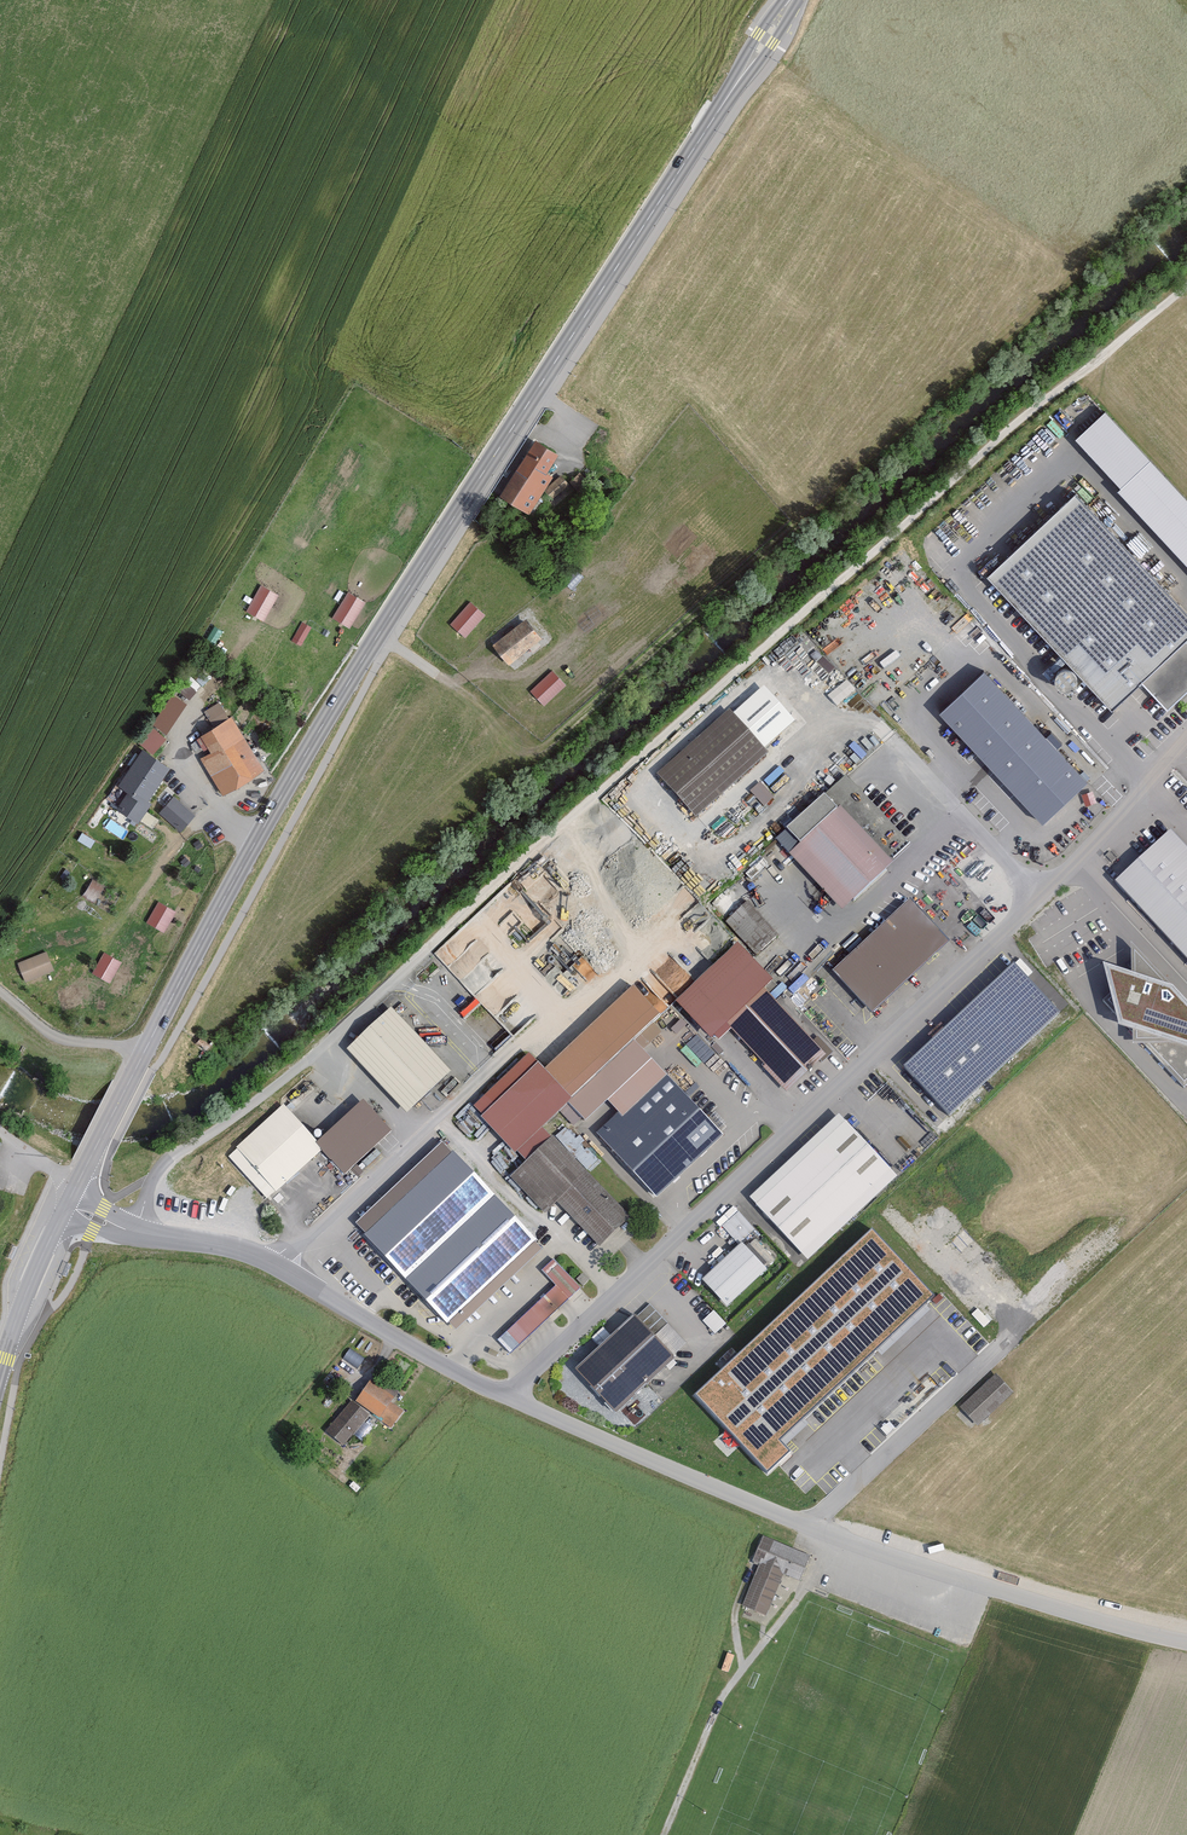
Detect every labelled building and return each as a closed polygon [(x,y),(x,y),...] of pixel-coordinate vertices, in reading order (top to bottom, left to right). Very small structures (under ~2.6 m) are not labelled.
[(1103,413),(1077,439),(1125,489),(1120,493),(1186,563),(1186,501),(1103,413)] [(541,472),(553,453),(532,439),(494,496),(523,515),(549,477),(541,472)] [(584,483),(576,475),(568,482),(576,491),(584,483)] [(566,487),(558,477),(543,490),(550,499),(566,487)] [(1106,705),(1135,679),(1180,637),(1186,631),(1186,620),(1071,494),(984,573),(1106,705)] [(344,583),(336,577),(322,593),(330,599),(344,583)] [(486,615),(470,602),(450,625),(465,639),(486,615)] [(542,639),(526,619),(493,646),(508,665),(542,639)] [(1180,637),(1135,679),(1166,712),(1186,693),(1186,645),(1180,637)] [(567,686),(552,671),(530,692),(544,707),(567,686)] [(935,712),(1039,825),(1083,784),(978,672),(935,712)] [(166,732),(187,702),(173,693),(153,723),(166,732)] [(210,727),(195,735),(204,751),(197,755),(219,793),(260,770),(229,716),(224,719),(216,703),(201,712),(210,727)] [(768,754),(723,704),(653,767),(698,817),(768,754)] [(167,737),(153,725),(139,741),(153,753),(167,737)] [(164,766),(139,750),(116,785),(140,801),(164,766)] [(764,805),(773,796),(760,782),(751,791),(764,805)] [(177,797),(163,813),(182,831),(196,815),(177,797)] [(893,863),(839,805),(790,851),(844,909),(893,863)] [(1186,962),(1186,857),(1165,835),(1113,885),(1186,962)] [(101,888),(89,881),(81,896),(93,903),(101,888)] [(947,940),(908,899),(834,968),(874,1010),(947,940)] [(726,920),(745,941),(750,937),(762,950),(779,934),(748,900),(726,920)] [(176,913),(159,902),(147,921),(164,932),(176,913)] [(1103,965),(1110,993),(1102,1001),(1116,1014),(1119,1025),(1132,1029),(1133,1042),(1142,1043),(1184,1088),(1186,1085),(1186,1003),(1131,943),(1130,972),(1103,965)] [(673,971),(668,966),(676,960),(668,950),(652,963),(664,978),(673,971)] [(47,951),(18,963),(25,982),(55,971),(47,951)] [(121,963),(104,953),(92,974),(109,983),(121,963)] [(1016,961),(906,1063),(951,1111),(1061,1009),(1016,961)] [(659,1015),(633,987),(545,1068),(527,1048),(468,1102),(524,1163),(508,1178),(543,1215),(557,1202),(597,1245),(630,1215),(589,1171),(601,1161),(572,1130),(585,1119),(615,1091),(626,1104),(597,1131),(658,1197),(724,1136),(664,1070),(643,1089),(631,1076),(650,1058),(633,1039),(659,1015)] [(824,1056),(762,987),(723,1021),(786,1091),(824,1056)] [(451,1072),(391,1011),(345,1048),(406,1113),(451,1072)] [(699,1059),(710,1047),(697,1034),(685,1046),(699,1059)] [(365,1097),(317,1142),(325,1151),(346,1173),(394,1129),(365,1097)] [(317,1142),(285,1106),(226,1154),(265,1201),(325,1151),(317,1142)] [(746,1199),(803,1260),(892,1178),(836,1117),(746,1199)] [(543,1248),(439,1138),(351,1219),(455,1330),(543,1248)] [(931,1295),(871,1232),(693,1398),(768,1477),(791,1455),(777,1440),(931,1295)] [(769,1270),(742,1241),(701,1278),(728,1307),(769,1270)] [(584,1289),(556,1256),(542,1268),(556,1284),(496,1337),(511,1353),(584,1289)] [(688,1345),(651,1305),(638,1317),(627,1305),(570,1358),(617,1409),(688,1345)] [(1013,1392),(996,1374),(960,1407),(978,1425),(1013,1392)] [(386,1404),(390,1399),(367,1382),(352,1402),(376,1420),(377,1419),(389,1427),(399,1413),(386,1404)] [(365,1417),(348,1403),(323,1434),(339,1448),(365,1417)] [(740,1605),(764,1615),(781,1575),(796,1581),(807,1557),(759,1537),(749,1561),(757,1564),(740,1605)]
